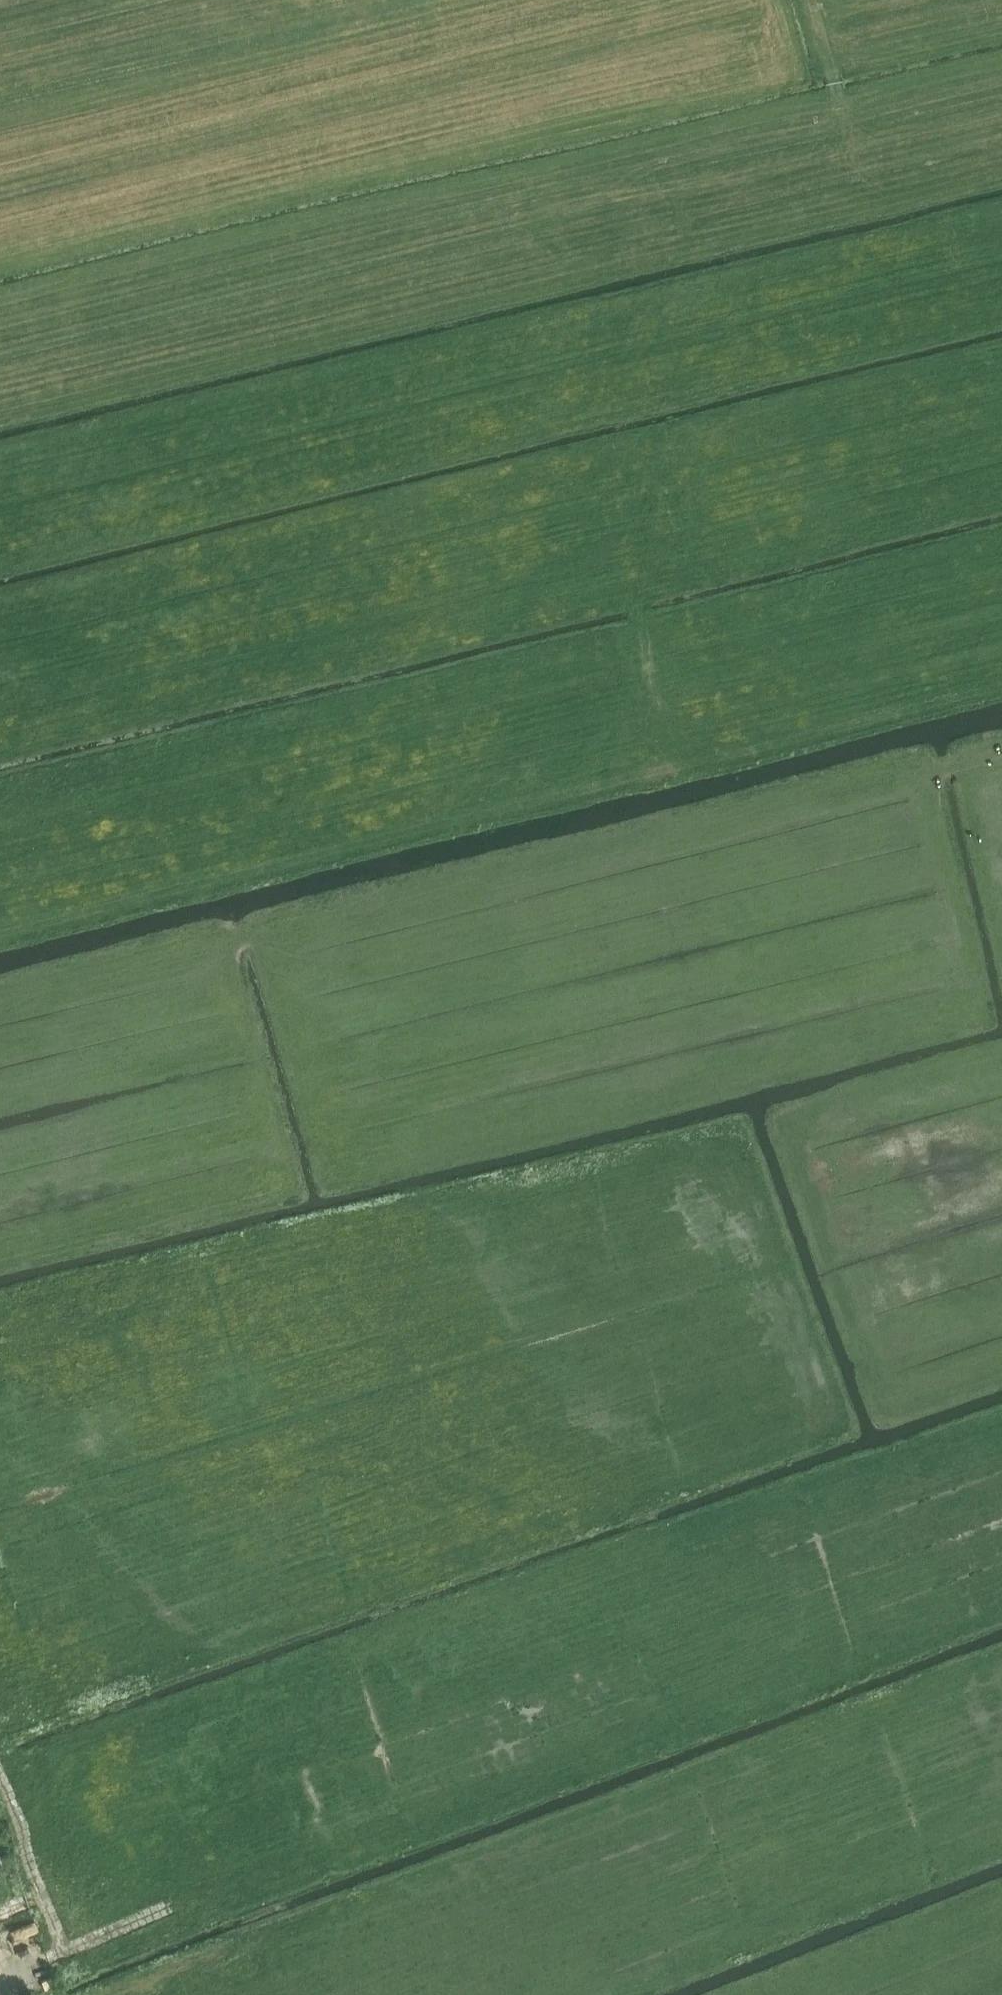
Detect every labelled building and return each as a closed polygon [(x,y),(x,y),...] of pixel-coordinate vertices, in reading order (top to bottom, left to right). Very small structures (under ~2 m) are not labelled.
[(0,1902),(0,1921),(27,1911),(20,1895),(0,1902)]
